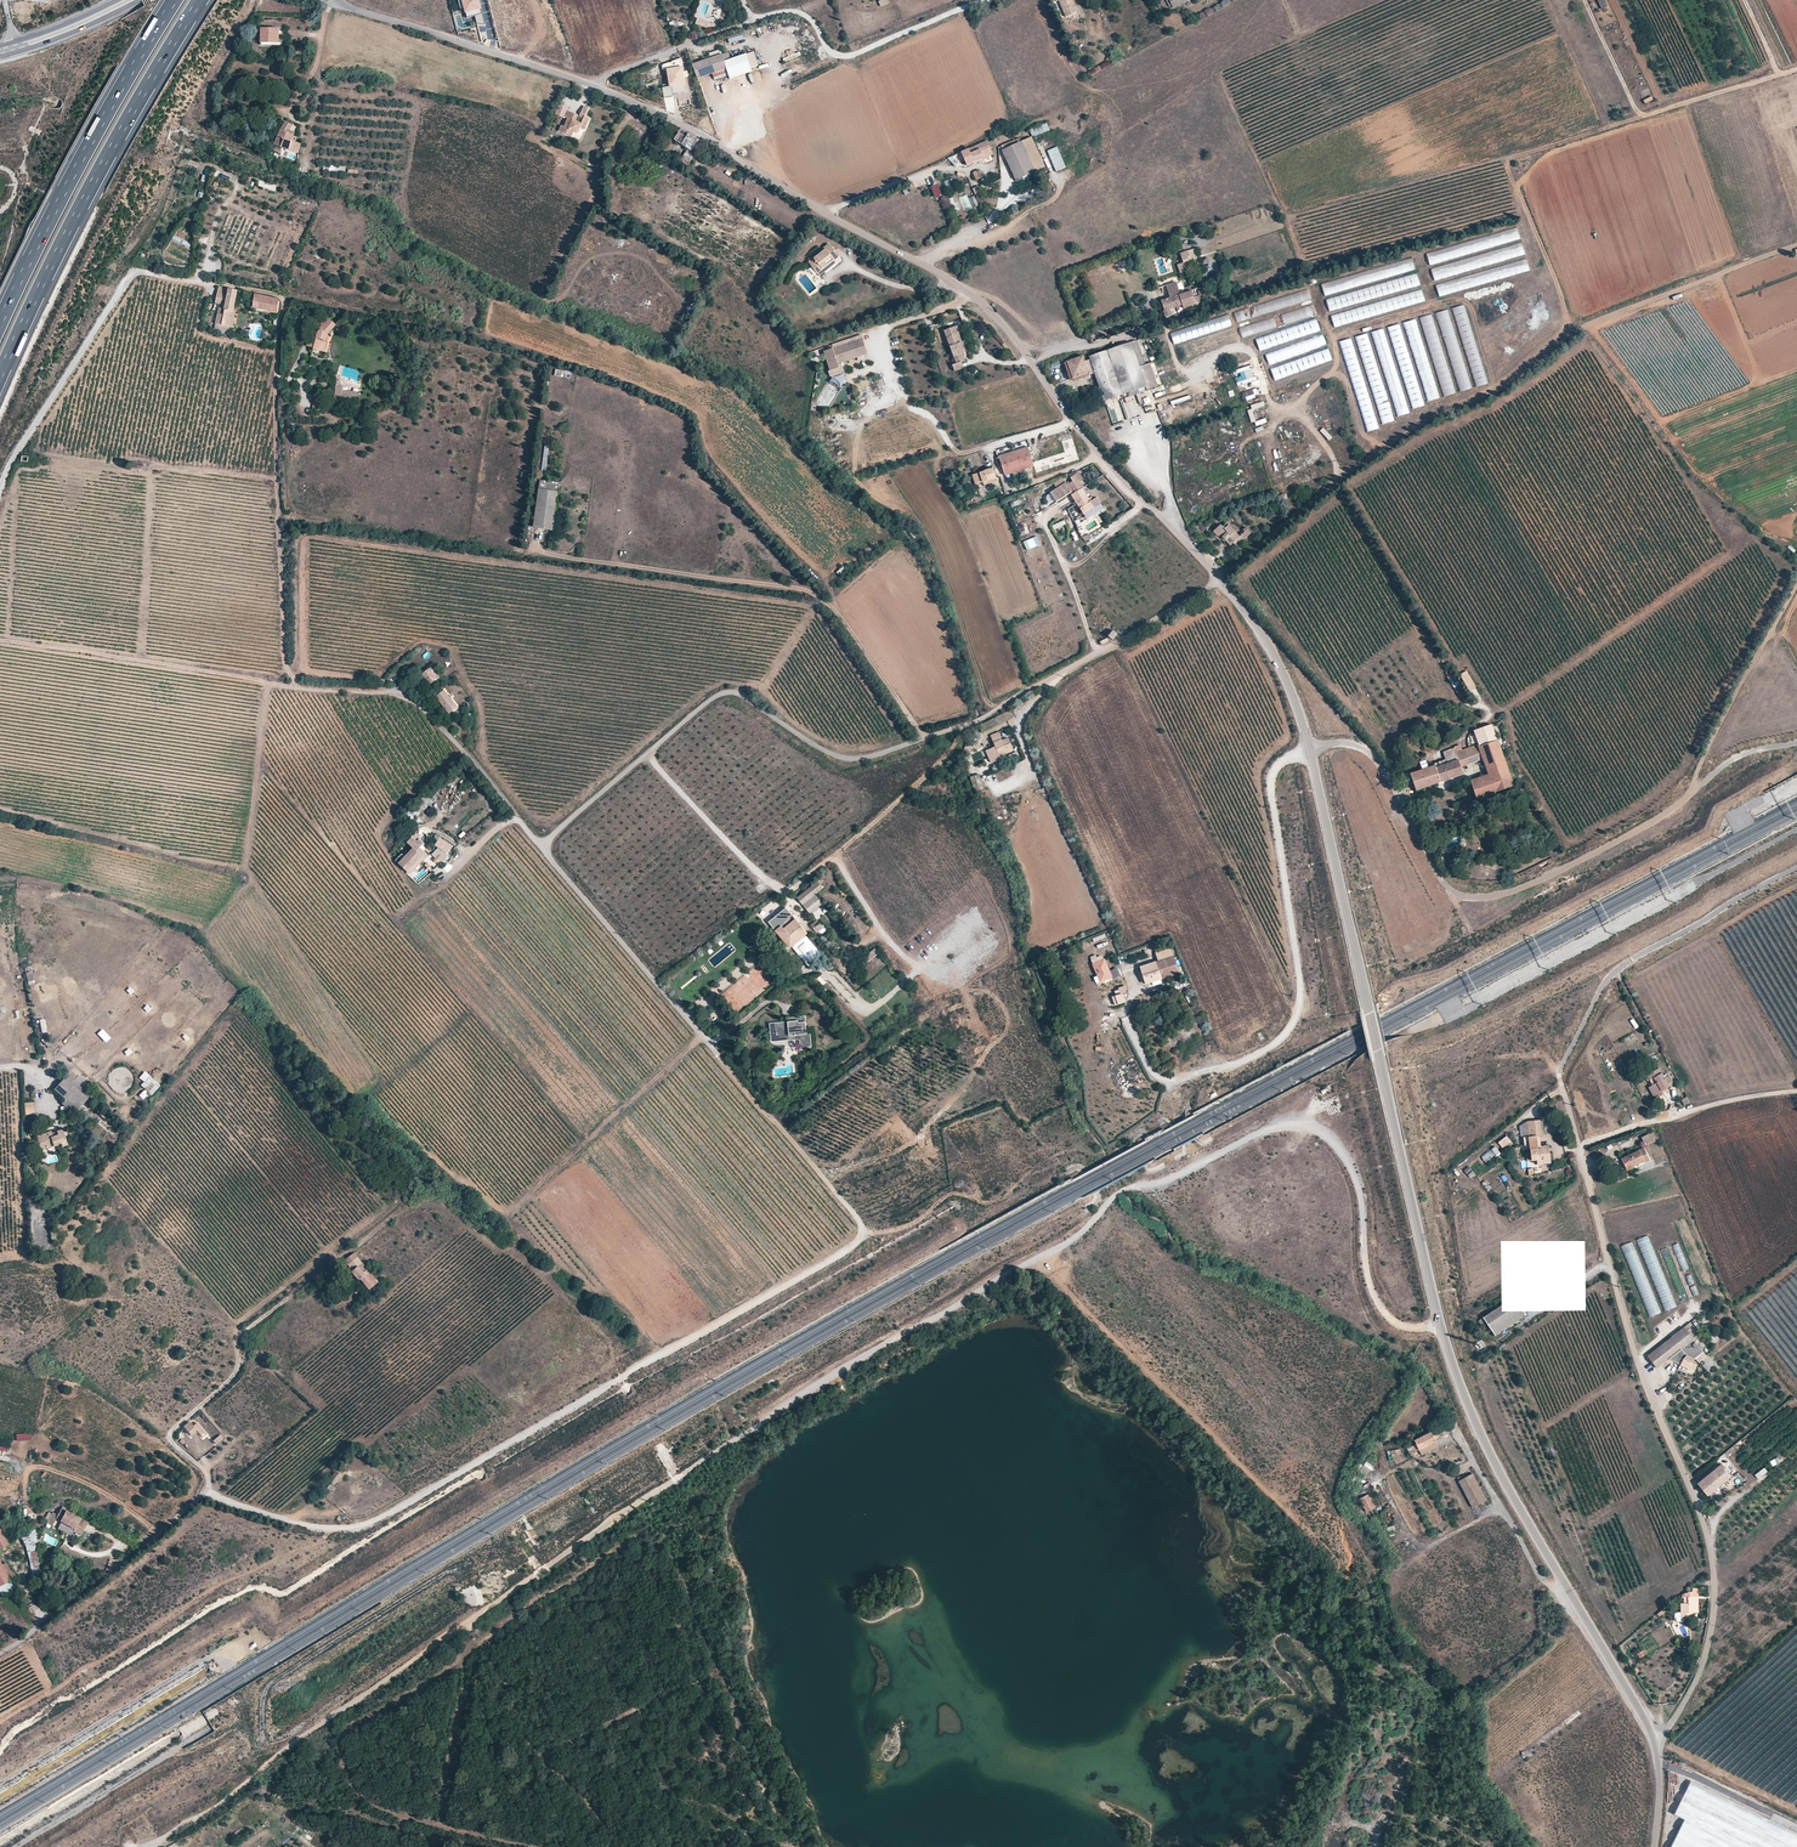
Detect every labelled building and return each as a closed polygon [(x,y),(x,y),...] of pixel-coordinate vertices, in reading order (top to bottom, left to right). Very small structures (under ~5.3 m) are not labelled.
[(479,0),(466,0),(467,6),(465,6),(467,16),(482,13),(479,0)] [(1066,17),(1077,11),(1074,4),(1072,0),(1060,0),(1059,1),(1066,17)] [(1173,8),(1190,0),(1169,0),(1173,8)] [(1602,9),(1608,6),(1604,0),(1597,0),(1602,9)] [(710,23),(697,18),(695,24),(707,28),(709,27),(710,28),(714,27),(714,22),(710,23)] [(261,28),(261,44),(272,45),(272,42),(278,42),(278,28),(261,28)] [(730,43),(744,38),(742,32),(728,37),(730,43)] [(486,39),(485,46),(494,48),(495,41),(486,39)] [(790,56),(787,50),(780,53),(783,59),(790,56)] [(756,58),(754,51),(724,62),(729,75),(731,79),(753,71),(751,67),(759,65),(756,58)] [(722,54),(693,64),(698,78),(712,73),(714,80),(729,75),(724,62),(722,54)] [(803,62),(789,67),(793,77),(806,73),(803,62)] [(667,69),(670,86),(685,83),(684,75),(682,67),(667,69)] [(687,92),(685,83),(670,86),(662,87),(664,97),(673,96),(673,94),(687,92)] [(567,109),(559,105),(555,114),(563,117),(567,109)] [(588,108),(584,106),(579,116),(584,118),(581,124),(575,121),(578,115),(568,111),(565,117),(567,118),(564,126),(561,125),(559,130),(572,135),(574,131),(578,133),(580,128),(585,130),(590,118),(585,116),(588,108)] [(285,122),(274,143),(298,152),(301,143),(300,142),(292,139),(295,130),(296,131),(298,125),(293,123),(292,125),(285,122)] [(1032,137),(1050,130),(1046,122),(1029,130),(1032,137)] [(680,128),(674,140),(687,148),(679,161),(686,166),(703,140),(680,128)] [(1032,137),(1003,149),(1016,178),(1044,166),(1032,137)] [(962,151),(967,162),(973,160),(974,162),(993,153),(991,150),(993,149),(991,144),(989,145),(987,140),(962,151)] [(680,144),(677,148),(682,152),(685,148),(680,144)] [(1051,153),(1053,161),(1063,159),(1060,151),(1051,153)] [(287,160),(285,165),(294,170),(296,165),(287,160)] [(323,164),(323,170),(345,173),(345,167),(323,164)] [(931,186),(934,198),(941,197),(938,184),(931,186)] [(975,196),(981,194),(978,186),(973,188),(975,196)] [(973,195),(969,198),(976,207),(980,204),(973,195)] [(948,199),(953,211),(958,210),(953,197),(948,199)] [(1429,264),(1520,239),(1517,228),(1426,253),(1429,264)] [(808,263),(817,272),(833,259),(834,260),(839,256),(828,244),(808,263)] [(1502,249),(1431,267),(1434,278),(1525,256),(1522,244),(1510,247),(1511,251),(1503,253),(1502,249)] [(1196,249),(1183,251),(1185,265),(1198,263),(1196,249)] [(1321,283),(1324,295),(1415,270),(1412,258),(1321,283)] [(834,260),(833,259),(817,272),(820,276),(836,262),(834,260)] [(1490,269),(1436,285),(1439,296),(1530,270),(1527,260),(1490,270),(1490,269)] [(1123,261),(1115,263),(1118,273),(1126,271),(1123,261)] [(1177,264),(1180,273),(1186,271),(1183,262),(1177,264)] [(1417,275),(1326,297),(1329,309),(1420,286),(1417,275)] [(1165,286),(1170,298),(1179,295),(1180,295),(1176,282),(1165,286)] [(219,313),(216,328),(232,331),(236,311),(235,310),(239,290),(223,287),(220,286),(216,303),(220,304),(226,305),(224,314),(219,313)] [(1183,305),(1184,308),(1203,302),(1200,294),(1198,295),(1196,289),(1180,295),(1179,295),(1183,305)] [(1308,290),(1234,311),(1237,321),(1311,300),(1308,290)] [(1422,291),(1331,313),(1334,325),(1425,303),(1422,291)] [(255,293),(254,308),(278,312),(280,300),(279,299),(278,298),(255,293)] [(1162,301),(1165,311),(1163,311),(1165,317),(1172,315),(1170,310),(1183,305),(1179,295),(1170,298),(1162,301)] [(1474,387),(1485,384),(1467,304),(1455,307),(1474,387)] [(1242,337),(1316,315),(1314,306),(1239,328),(1242,337)] [(1470,389),(1450,309),(1438,312),(1458,392),(1470,389)] [(1228,314),(1170,331),(1173,343),(1216,331),(1215,330),(1232,325),(1228,314)] [(1432,314),(1420,317),(1444,397),(1455,393),(1432,314)] [(325,351),(328,334),(337,325),(331,319),(318,333),(318,334),(311,333),(310,345),(314,346),(314,348),(325,351)] [(1417,319),(1405,322),(1426,401),(1438,398),(1417,319)] [(1317,320),(1256,337),(1259,349),(1320,332),(1317,320)] [(1400,324),(1389,327),(1412,409),(1424,406),(1415,375),(1414,376),(1400,324)] [(962,354),(964,353),(960,344),(960,343),(962,343),(958,333),(962,332),(959,326),(943,331),(953,357),(962,354)] [(1384,328),(1373,331),(1397,417),(1408,413),(1384,328)] [(1368,333),(1356,336),(1382,424),(1393,421),(1368,333)] [(1268,363),(1327,347),(1324,336),(1265,352),(1268,363)] [(824,352),(830,370),(838,367),(837,364),(867,353),(862,338),(824,352)] [(1352,338),(1340,341),(1366,432),(1378,429),(1352,338)] [(1095,372),(1104,400),(1146,386),(1156,383),(1150,365),(1146,366),(1137,340),(1089,356),(1090,359),(1095,372)] [(1329,349),(1270,368),(1274,379),(1332,361),(1329,349)] [(964,361),(962,354),(953,357),(956,364),(961,362),(964,361)] [(1068,361),(1074,379),(1095,372),(1090,359),(1085,361),(1084,356),(1068,361)] [(956,364),(952,365),(954,372),(963,368),(961,362),(956,364)] [(1252,365),(1233,370),(1234,374),(1239,373),(1240,376),(1236,378),(1238,389),(1249,386),(1257,384),(1252,365)] [(838,367),(830,370),(832,376),(840,373),(838,367)] [(570,377),(570,371),(555,369),(554,376),(570,377)] [(837,377),(840,384),(846,382),(843,374),(837,377)] [(356,400),(357,392),(343,392),(343,387),(340,387),(340,381),(334,381),(333,401),(341,402),(341,399),(356,400)] [(1257,388),(1242,393),(1245,400),(1259,396),(1257,388)] [(312,399),(313,410),(322,410),(322,399),(312,399)] [(1263,401),(1251,405),(1252,410),(1264,406),(1263,401)] [(827,428),(831,419),(823,415),(819,425),(827,428)] [(1320,431),(1329,440),(1332,437),(1323,428),(1320,431)] [(1065,451),(1033,462),(1034,468),(1036,473),(1079,459),(1072,437),(1062,441),(1065,451)] [(998,456),(1005,477),(1034,468),(1033,462),(1028,447),(998,456)] [(972,475),(975,484),(983,482),(984,485),(996,481),(992,468),(972,475)] [(1071,494),(1084,514),(1101,503),(1097,497),(1091,502),(1082,488),(1084,487),(1076,474),(1070,478),(1073,483),(1068,486),(1067,484),(1051,494),(1057,503),(1071,494)] [(540,489),(534,527),(554,529),(559,491),(540,489)] [(1071,516),(1077,515),(1075,506),(1068,508),(1071,516)] [(1052,525),(1054,530),(1067,524),(1065,520),(1052,525)] [(1240,536),(1227,522),(1222,527),(1220,524),(1213,531),(1219,537),(1219,536),(1225,542),(1226,540),(1231,545),(1233,543),(1237,546),(1245,539),(1251,532),(1246,527),(1243,530),(1245,531),(1241,535),(1240,536)] [(839,574),(845,568),(843,566),(837,572),(839,574)] [(1108,635),(1113,640),(1118,634),(1113,630),(1108,635)] [(420,676),(428,686),(440,676),(433,666),(420,676)] [(1460,674),(1470,692),(1477,688),(1467,670),(1460,674)] [(453,711),(458,707),(445,690),(437,696),(445,707),(448,704),(453,711)] [(453,711),(448,704),(445,707),(450,713),(453,711)] [(989,721),(993,727),(1014,716),(1010,710),(989,721)] [(993,727),(989,721),(979,726),(983,732),(993,727)] [(1513,786),(1497,740),(1496,740),(1493,729),(1490,724),(1474,730),(1479,745),(1456,753),(1455,748),(1443,752),(1447,764),(1437,767),(1436,765),(1411,773),(1416,789),(1463,773),(1461,766),(1483,758),(1489,774),(1471,780),(1477,798),(1513,786)] [(986,750),(992,762),(1005,756),(1004,754),(1013,749),(1007,738),(1003,740),(999,732),(991,736),(995,746),(986,750)] [(970,777),(975,791),(983,789),(979,774),(970,777)] [(428,855),(420,847),(416,850),(414,848),(398,863),(407,872),(422,857),(424,859),(428,855)] [(430,855),(436,862),(443,857),(444,858),(447,855),(444,851),(440,854),(437,850),(430,855)] [(424,859),(422,857),(407,872),(409,874),(424,859)] [(798,897),(804,905),(824,887),(821,884),(824,881),(821,878),(811,887),(810,887),(798,897)] [(835,904),(833,906),(838,912),(841,909),(835,904)] [(769,922),(791,948),(808,932),(787,907),(769,922)] [(811,925),(818,933),(824,927),(815,916),(813,918),(815,921),(811,925)] [(813,947),(816,952),(821,948),(817,943),(813,947)] [(1179,972),(1171,948),(1156,953),(1159,961),(1140,967),(1146,982),(1179,972)] [(861,958),(864,964),(879,955),(876,949),(861,958)] [(1093,964),(1100,981),(1111,976),(1104,960),(1093,964)] [(32,972),(26,973),(28,985),(34,984),(32,972)] [(1114,997),(1117,1003),(1124,1000),(1121,993),(1114,997)] [(771,1024),(773,1041),(800,1038),(801,1047),(812,1045),(811,1031),(807,1031),(805,1015),(789,1017),(789,1021),(771,1024)] [(1158,1030),(1172,1042),(1177,1036),(1176,1034),(1183,1026),(1174,1018),(1171,1022),(1167,1019),(1158,1030)] [(130,1048),(124,1052),(127,1056),(133,1053),(130,1048)] [(1653,1085),(1659,1094),(1663,1092),(1662,1091),(1669,1086),(1670,1088),(1675,1085),(1669,1075),(1665,1078),(1659,1068),(1647,1075),(1651,1080),(1653,1085)] [(139,1078),(144,1082),(141,1086),(153,1096),(161,1085),(145,1071),(139,1078)] [(93,1104),(64,1078),(54,1089),(66,1099),(62,1104),(69,1109),(72,1105),(83,1115),(93,1104)] [(320,1095),(340,1115),(346,1109),(333,1096),(334,1095),(327,1088),(320,1095)] [(25,1103),(26,1114),(34,1114),(34,1102),(25,1103)] [(115,1120),(102,1110),(99,1114),(107,1121),(109,1119),(113,1122),(115,1120)] [(1526,1121),(1531,1160),(1536,1160),(1537,1164),(1544,1163),(1544,1158),(1550,1157),(1549,1150),(1549,1148),(1538,1149),(1537,1136),(1540,1136),(1544,1135),(1542,1119),(1526,1121)] [(37,1136),(41,1150),(61,1143),(63,1147),(68,1145),(63,1130),(57,1132),(58,1134),(53,1135),(52,1132),(37,1136)] [(1641,1137),(1644,1144),(1653,1139),(1650,1133),(1641,1137)] [(1504,1151),(1513,1146),(1508,1136),(1498,1141),(1504,1151)] [(1537,1136),(1538,1149),(1549,1148),(1548,1145),(1541,1146),(1540,1136),(1537,1136)] [(1495,1146),(1481,1157),(1488,1165),(1502,1154),(1495,1146)] [(1650,1160),(1643,1147),(1621,1158),(1623,1162),(1625,1167),(1633,1163),(1635,1166),(1644,1161),(1645,1163),(1650,1160)] [(1469,1166),(1463,1170),(1467,1175),(1472,1171),(1469,1166)] [(1488,1192),(1492,1188),(1485,1180),(1481,1184),(1488,1192)] [(1648,1236),(1637,1240),(1665,1311),(1676,1307),(1648,1236)] [(1623,1245),(1648,1317),(1659,1313),(1634,1242),(1623,1245)] [(1679,1243),(1672,1245),(1682,1271),(1689,1269),(1679,1243)] [(1668,1248),(1661,1250),(1681,1301),(1687,1299),(1668,1248)] [(378,1281),(353,1253),(350,1255),(344,1259),(353,1270),(351,1271),(359,1280),(360,1279),(369,1289),(378,1281)] [(1691,1274),(1685,1276),(1689,1286),(1695,1283),(1691,1274)] [(1695,1285),(1690,1288),(1693,1296),(1699,1294),(1695,1285)] [(1515,1297),(1479,1321),(1482,1325),(1486,1322),(1496,1336),(1527,1315),(1521,1306),(1515,1297)] [(1647,1356),(1657,1368),(1669,1359),(1694,1340),(1684,1327),(1647,1356)] [(1475,1344),(1481,1353),(1489,1347),(1483,1339),(1475,1344)] [(1694,1340),(1669,1359),(1674,1362),(1680,1365),(1683,1358),(1691,1361),(1703,1351),(1694,1340)] [(1680,1365),(1694,1370),(1697,1364),(1691,1361),(1683,1358),(1680,1365)] [(1686,1389),(1680,1381),(1660,1398),(1666,1406),(1686,1389)] [(193,1425),(190,1421),(185,1426),(191,1434),(196,1430),(202,1436),(206,1432),(197,1422),(193,1425)] [(1407,1445),(1411,1453),(1428,1445),(1439,1436),(1435,1431),(1431,1433),(1430,1432),(1407,1445)] [(224,1439),(221,1435),(215,1441),(218,1444),(224,1439)] [(1734,1445),(1716,1460),(1717,1461),(1720,1459),(1721,1460),(1728,1454),(1729,1456),(1737,1449),(1734,1445)] [(8,1455),(8,1447),(0,1446),(0,1454),(8,1455)] [(1780,1456),(1770,1461),(1773,1466),(1782,1461),(1780,1456)] [(1360,1470),(1368,1475),(1374,1467),(1366,1461),(1360,1470)] [(1703,1490),(1708,1496),(1730,1477),(1727,1473),(1729,1472),(1721,1463),(1697,1483),(1703,1490)] [(1759,1481),(1769,1473),(1764,1468),(1755,1476),(1759,1481)] [(342,1475),(336,1471),(328,1481),(331,1483),(327,1487),(332,1491),(336,1486),(334,1485),(342,1475)] [(1486,1500),(1472,1473),(1459,1480),(1473,1507),(1486,1500)] [(1360,1498),(1366,1512),(1375,1508),(1368,1494),(1360,1498)] [(57,1518),(83,1534),(91,1520),(64,1505),(57,1518)] [(10,1543),(1,1529),(4,1526),(0,1521),(0,1550),(10,1543)] [(39,1550),(36,1535),(23,1537),(28,1552),(29,1551),(33,1570),(42,1568),(38,1550),(39,1550)] [(0,1560),(0,1585),(4,1583),(12,1579),(16,1577),(12,1568),(10,1569),(6,1561),(2,1564),(0,1560)] [(1681,1613),(1681,1617),(1692,1618),(1692,1613),(1697,1612),(1696,1598),(1696,1591),(1687,1591),(1687,1596),(1683,1597),(1683,1603),(1681,1603),(1681,1613)] [(1667,1611),(1676,1603),(1674,1600),(1664,1608),(1667,1611)] [(1681,1617),(1681,1613),(1675,1613),(1675,1616),(1677,1616),(1677,1621),(1684,1621),(1684,1618),(1681,1617)] [(1637,1653),(1639,1658),(1647,1655),(1645,1650),(1637,1653)] [(216,1708),(206,1713),(209,1719),(219,1715),(216,1708)] [(1532,1749),(1522,1751),(1523,1758),(1534,1755),(1532,1749)] [(1684,1818),(1743,1846),(1796,1846),(1796,1833),(1690,1781),(1674,1813),(1684,1818)] [(1670,1846),(1743,1846),(1684,1818),(1670,1846)]
